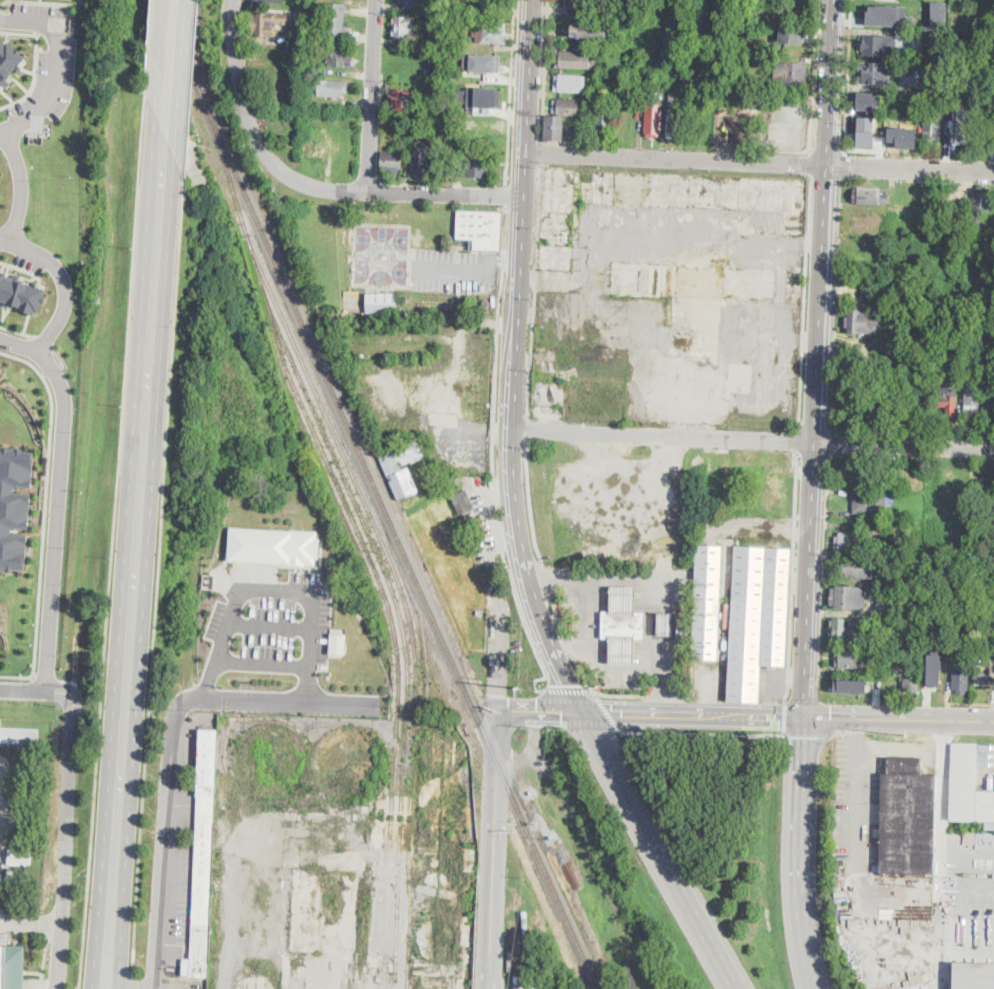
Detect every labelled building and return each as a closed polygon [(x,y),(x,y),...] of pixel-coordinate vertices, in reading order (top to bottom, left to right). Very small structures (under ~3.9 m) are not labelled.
[(407,1),(407,0),(430,0),(429,4),(427,4),(426,10),(404,9),(404,1),(407,1)] [(476,7),(476,0),(496,0),(496,8),(476,7)] [(568,1),(568,0),(597,0),(597,8),(589,8),(589,10),(577,9),(577,7),(570,6),(570,1),(568,1)] [(780,8),(780,0),(806,0),(806,21),(793,20),(776,20),(776,8),(780,8)] [(946,1),(931,1),(931,23),(946,24),(946,1)] [(348,4),(348,16),(345,15),(344,27),(348,27),(347,37),(323,35),(325,3),(348,4)] [(913,14),(912,25),(867,22),(868,5),(906,7),(906,13),(913,14)] [(280,12),(280,15),(280,26),(276,26),(276,36),(256,35),(256,34),(252,33),(253,13),(257,14),(257,11),(280,12)] [(419,27),(419,39),(396,38),(397,16),(416,17),(415,27),(419,27)] [(508,36),(508,44),(476,43),(476,37),(472,37),(473,22),(506,24),(505,36),(508,36)] [(606,22),(605,43),(579,42),(579,36),(572,36),(572,33),(572,24),(578,24),(578,22),(606,22)] [(779,27),(777,41),(799,43),(799,41),(803,41),(803,38),(804,38),(805,30),(779,27)] [(897,37),(896,58),(864,56),(864,51),(862,51),(862,40),(864,40),(864,35),(897,37)] [(2,84),(0,86),(0,43),(2,41),(5,43),(9,40),(26,57),(19,64),(22,66),(19,69),(16,67),(8,75),(10,76),(6,79),(9,82),(5,86),(2,84)] [(355,48),(354,60),(354,65),(344,65),(344,68),(327,67),(328,54),(333,54),(333,46),(355,48)] [(591,52),(590,60),(594,60),(594,69),(559,68),(559,67),(556,66),(556,53),(561,53),(561,51),(591,52)] [(502,68),(502,77),(483,77),(483,69),(472,69),(473,52),(503,53),(502,68)] [(807,74),(807,82),(803,81),(803,83),(797,83),(796,86),(784,86),(784,82),(781,82),(782,75),(775,75),(776,62),(804,63),(804,64),(808,64),(807,74)] [(891,64),(890,85),(858,84),(859,63),(891,64)] [(586,76),(586,91),(555,90),(555,82),(555,75),(586,76)] [(349,81),(348,93),(344,93),(344,98),(339,97),(339,100),(332,100),(332,97),(313,96),(314,90),(318,90),(319,79),(349,81)] [(501,100),(501,107),(496,107),(496,109),(479,108),(480,99),(468,99),(468,94),(465,94),(465,85),(498,86),(498,89),(502,89),(501,100)] [(422,92),(422,108),(404,107),(404,114),(391,114),(391,112),(388,112),(389,92),(393,92),(393,89),(405,89),(405,92),(422,92)] [(882,94),(881,105),(876,105),(876,110),(857,110),(857,94),(882,94)] [(679,99),(678,115),(680,116),(679,139),(667,138),(668,114),(669,98),(679,99)] [(583,115),(583,117),(554,115),(555,99),(580,100),(580,110),(583,110),(583,115)] [(662,101),(661,104),(663,104),(662,135),(660,134),(660,137),(647,137),(647,134),(646,134),(647,104),(648,104),(649,101),(662,101)] [(612,111),(612,131),(596,131),(596,110),(612,111)] [(941,113),(940,139),(933,138),(933,142),(923,142),(924,112),(941,113)] [(564,140),(564,141),(544,140),(545,116),(565,116),(564,140)] [(857,144),(873,145),(874,116),(858,116),(857,144)] [(970,118),(968,150),(967,150),(967,153),(951,152),(951,149),(949,149),(951,117),(970,118)] [(313,126),(305,126),(305,118),(313,118),(313,126)] [(992,126),(991,147),(988,147),(988,151),(979,151),(979,146),(974,146),(975,121),(984,121),(984,126),(992,126)] [(493,132),(493,144),(467,143),(468,123),(489,123),(489,132),(493,132)] [(427,147),(427,151),(430,151),(429,171),(427,171),(427,175),(413,174),(414,169),(412,169),(412,149),(415,149),(415,145),(427,146),(427,147)] [(405,149),(405,153),(405,154),(403,154),(402,169),(399,169),(399,174),(381,173),(382,153),(382,151),(393,152),(393,149),(405,149)] [(487,177),(487,179),(465,177),(466,156),(488,157),(487,177)] [(881,188),(881,192),(889,192),(889,205),(857,204),(857,202),(853,202),(854,190),(858,190),(858,188),(881,188)] [(991,189),(991,211),(983,211),(982,221),(973,221),(974,188),(991,189)] [(504,213),(502,251),(469,249),(470,240),(457,239),(458,210),(504,213)] [(243,250),(240,251),(237,242),(243,240),(246,249),(243,250)] [(3,300),(0,299),(0,274),(2,274),(3,270),(7,272),(5,276),(34,284),(35,281),(38,282),(37,286),(46,288),(44,295),(45,295),(43,303),(42,302),(39,312),(35,311),(34,315),(24,312),(25,310),(18,308),(18,305),(14,304),(13,307),(2,304),(3,300)] [(882,286),(882,301),(864,301),(864,294),(864,285),(882,286)] [(366,292),(397,292),(397,312),(367,312),(366,292)] [(868,312),(868,320),(878,320),(878,334),(850,333),(850,328),(845,327),(845,316),(849,316),(849,311),(868,312)] [(877,344),(876,362),(843,360),(845,342),(877,344)] [(981,402),(980,412),(964,411),(964,407),(966,382),(982,383),(981,402)] [(957,390),(956,420),(947,420),(948,407),(939,407),(940,396),(946,397),(947,389),(957,390)] [(883,395),(883,405),(880,405),(879,417),(844,417),(844,414),(841,414),(841,396),(846,396),(846,394),(883,395)] [(422,460),(412,464),(411,461),(401,466),(403,470),(409,467),(420,492),(399,501),(378,453),(416,437),(424,456),(421,457),(422,460)] [(6,570),(0,570),(0,449),(2,449),(2,446),(24,447),(23,451),(34,452),(33,477),(34,477),(33,487),(15,486),(15,491),(31,492),(30,519),(31,520),(31,528),(13,527),(12,533),(29,534),(26,569),(14,568),(14,571),(6,571),(6,570)] [(740,487),(731,487),(731,478),(743,478),(743,487),(740,487)] [(475,508),(460,514),(452,496),(467,490),(475,508)] [(788,492),(759,491),(759,511),(788,511),(788,492)] [(884,498),(883,515),(853,514),(854,497),(884,498)] [(448,518),(441,520),(438,513),(445,511),(448,518)] [(229,526),(289,530),(289,528),(317,530),(317,537),(320,537),(318,558),(316,558),(316,564),(305,564),(305,565),(227,560),(229,526)] [(865,534),(864,551),(834,549),(835,536),(839,537),(839,532),(865,534)] [(718,660),(718,661),(691,660),(696,544),(723,546),(718,660)] [(791,550),(786,666),(762,665),(761,704),(728,702),(735,546),(791,549),(791,550)] [(875,557),(873,578),(840,576),(841,555),(875,557)] [(836,585),(862,588),(865,592),(866,599),(865,604),(862,608),(853,609),(835,609),(835,606),(830,605),(830,588),(836,588),(836,585)] [(636,588),(636,612),(611,612),(611,587),(636,588)] [(891,605),(891,615),(877,614),(878,604),(891,605)] [(645,612),(644,639),(636,639),(610,639),(602,639),(602,612),(611,612),(636,612),(645,612)] [(673,613),(673,636),(658,636),(658,613),(673,613)] [(892,618),(891,628),(874,627),(874,626),(874,617),(892,618)] [(847,619),(847,623),(861,624),(860,643),(844,642),(844,644),(833,643),(833,641),(829,641),(830,620),(834,621),(834,618),(847,619)] [(690,620),(689,640),(678,639),(679,620),(690,620)] [(346,633),(330,633),(330,653),(346,654),(346,633)] [(636,639),(635,664),(610,664),(610,639),(636,639)] [(928,653),(927,685),(940,685),(941,653),(939,653),(939,648),(931,648),(931,653),(928,653)] [(866,650),(866,652),(866,669),(839,669),(839,667),(835,667),(836,652),(840,652),(840,649),(866,650)] [(970,661),(969,690),(967,690),(966,694),(958,694),(957,691),(952,691),(953,671),(957,671),(958,665),(961,665),(961,661),(970,661)] [(992,662),(990,684),(974,683),(976,661),(992,662)] [(903,668),(903,670),(907,670),(907,676),(882,676),(882,668),(903,668)] [(834,678),(835,692),(866,693),(867,679),(834,678)] [(919,692),(905,692),(905,678),(919,678),(919,692)] [(39,728),(39,742),(1,741),(1,726),(39,728)] [(218,730),(208,978),(190,977),(190,976),(183,975),(184,959),(191,959),(200,729),(218,730)] [(977,791),(993,791),(993,829),(985,829),(985,822),(950,821),(952,743),(978,744),(977,791)] [(35,752),(34,774),(19,774),(20,751),(35,752)] [(925,774),(937,774),(936,875),(880,874),(882,774),(886,774),(887,757),(922,758),(922,774),(925,774)] [(30,788),(29,813),(21,812),(22,788),(30,788)] [(36,830),(36,845),(13,845),(13,830),(36,830)] [(31,849),(30,864),(8,863),(8,848),(31,849)] [(30,869),(30,885),(7,884),(7,869),(30,869)] [(25,946),(24,988),(0,988),(0,945),(25,946)] [(955,961),(993,962),(993,988),(953,988),(955,961)] [(629,963),(639,988),(621,988),(613,968),(629,963)]
